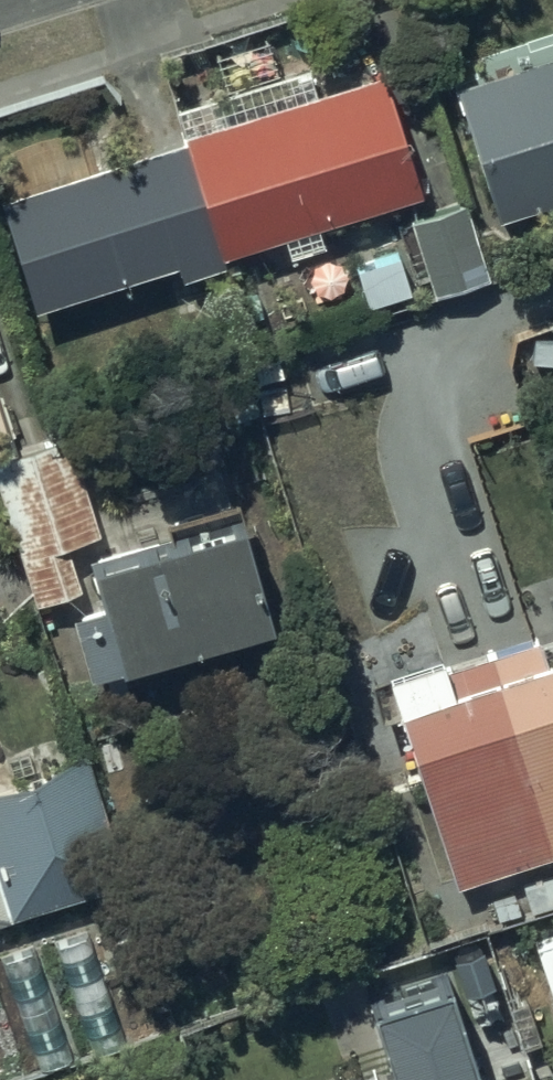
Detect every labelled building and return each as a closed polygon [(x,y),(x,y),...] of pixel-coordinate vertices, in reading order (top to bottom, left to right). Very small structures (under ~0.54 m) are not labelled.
[(450,87),(494,222),(552,203),(552,54),(450,87)] [(171,107),(180,135),(0,194),(0,218),(29,308),(170,262),(175,277),(221,262),(218,254),(277,235),(284,255),(319,244),(313,223),(416,190),(377,71),(313,92),(304,65),(171,107)] [(462,201),(405,219),(429,291),(485,273),(462,201)] [(0,453),(0,512),(27,602),(79,587),(65,542),(96,533),(66,433),(0,453)] [(79,555),(108,660),(263,618),(230,496),(152,517),(157,534),(79,555)] [(439,668),(434,654),(378,673),(449,882),(552,849),(552,631),(439,668)] [(6,914),(119,877),(79,757),(0,783),(0,896),(6,914)] [(362,1002),(385,1079),(469,1079),(440,979),(362,1002)]
